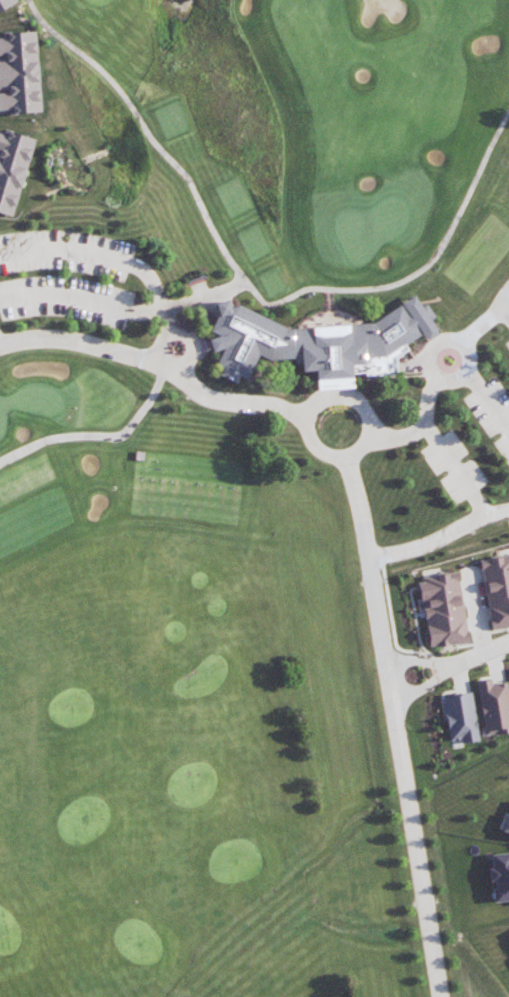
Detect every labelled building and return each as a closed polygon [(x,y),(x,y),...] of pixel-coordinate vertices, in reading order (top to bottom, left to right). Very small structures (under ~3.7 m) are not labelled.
[(14,0),(0,0),(0,10),(15,3),(14,0)] [(41,110),(35,27),(0,29),(0,113),(41,110)] [(12,216),(36,138),(0,127),(0,212),(12,216)] [(219,374),(223,367),(216,364),(225,348),(213,351),(209,338),(220,335),(210,330),(219,312),(216,303),(227,299),(231,307),(240,304),(289,328),(374,322),(414,295),(422,305),(427,302),(436,316),(432,319),(440,331),(428,339),(423,334),(407,344),(409,349),(397,357),(398,374),(366,376),(365,372),(353,373),(354,387),(317,390),(316,370),(302,370),(302,363),(295,363),(295,359),(257,362),(247,379),(241,377),(237,383),(219,374)] [(468,642),(459,572),(418,577),(421,601),(424,600),(430,647),(468,642)] [(508,732),(508,697),(507,681),(491,683),(490,678),(477,680),(483,735),(508,732)] [(479,740),(470,691),(442,697),(450,740),(460,738),(461,743),(479,740)] [(491,854),(492,867),(489,867),(490,881),(493,881),(494,901),(508,900),(508,852),(491,854)]
